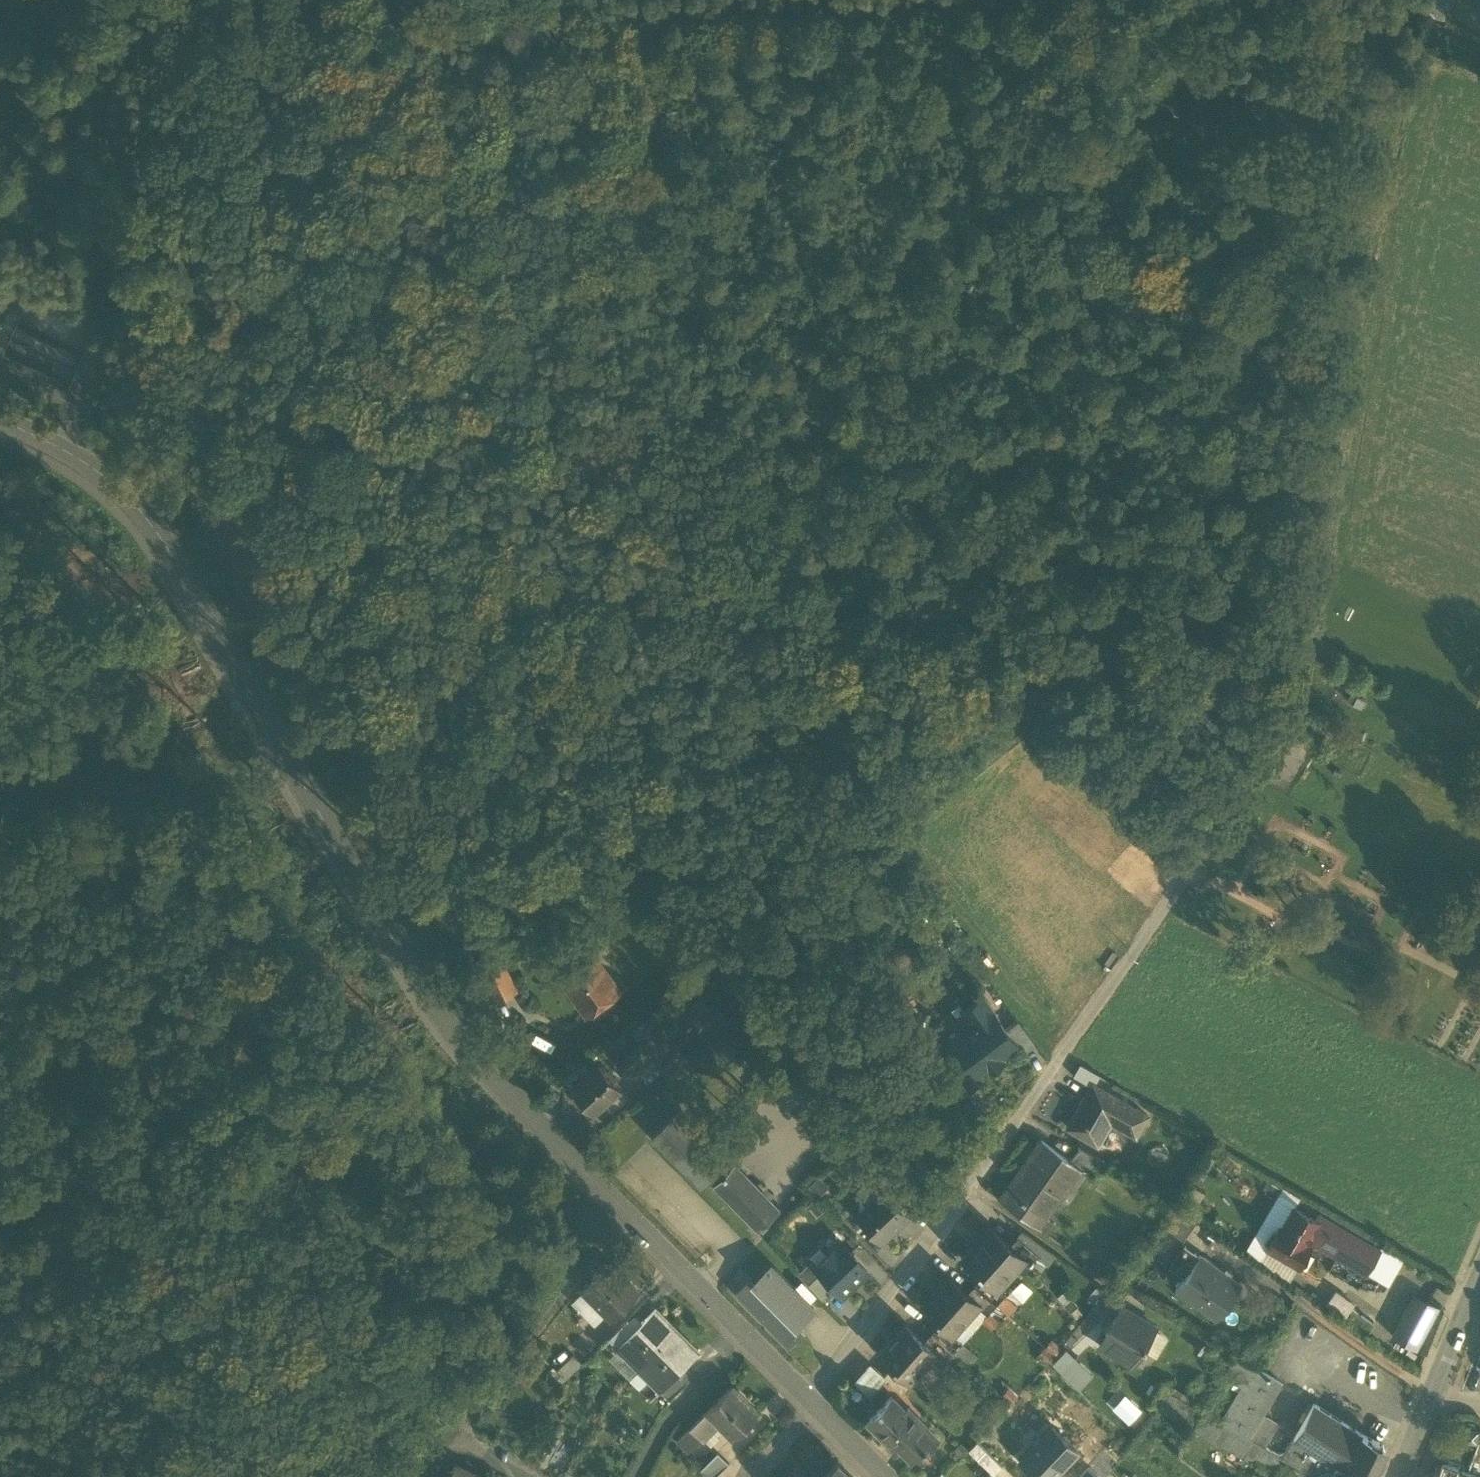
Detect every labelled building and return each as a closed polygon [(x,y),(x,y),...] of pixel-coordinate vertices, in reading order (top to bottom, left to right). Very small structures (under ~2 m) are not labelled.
[(1450,17),(1453,0),(1433,0),(1430,14),(1450,17)] [(39,355),(36,354),(29,378),(68,390),(80,353),(43,341),(39,355)] [(619,994),(601,970),(598,972),(588,958),(562,976),(573,991),(569,993),(583,1013),(592,1006),(595,1011),(619,994)] [(504,968),(483,978),(494,1001),(515,992),(504,968)] [(982,996),(963,1010),(974,1026),(949,1045),(962,1063),(972,1077),(973,1077),(988,1066),(989,1069),(1004,1058),(1002,1056),(1017,1044),(1005,1028),(982,996)] [(716,1002),(699,1016),(709,1028),(719,1021),(723,1025),(731,1019),(716,1002)] [(709,1028),(699,1016),(693,1021),(703,1033),(709,1028)] [(1017,1019),(1005,1028),(1017,1044),(1023,1052),(1035,1044),(1017,1019)] [(675,1053),(659,1030),(641,1043),(657,1062),(672,1082),(699,1063),(692,1052),(687,1055),(682,1048),(675,1053)] [(640,1042),(617,1062),(626,1073),(630,1069),(638,1079),(657,1062),(641,1043),(640,1042)] [(753,1073),(737,1056),(728,1064),(744,1081),(753,1073)] [(599,1063),(571,1088),(581,1100),(578,1103),(588,1114),(591,1111),(592,1113),(620,1088),(599,1063)] [(972,1077),(962,1063),(950,1071),(966,1094),(979,1084),(973,1077),(972,1077)] [(1099,1074),(1079,1063),(1073,1074),(1091,1085),(1092,1083),(1093,1084),(1099,1074)] [(1093,1084),(1092,1083),(1091,1085),(1067,1126),(1097,1143),(1110,1121),(1134,1135),(1146,1115),(1093,1084)] [(734,1163),(681,1109),(652,1136),(702,1187),(710,1179),(714,1183),(757,1228),(778,1208),(735,1163),(734,1163)] [(1041,1140),(1006,1189),(1020,1199),(1042,1214),(1043,1213),(1047,1216),(1079,1170),(1075,1167),(1076,1165),(1069,1160),(1041,1140)] [(1100,1158),(1079,1146),(1069,1160),(1076,1165),(1075,1167),(1079,1170),(1087,1175),(1100,1158)] [(910,1199),(885,1173),(876,1181),(884,1190),(901,1207),(910,1199)] [(1020,1199),(1006,1189),(1000,1198),(1013,1208),(1020,1199)] [(884,1190),(857,1216),(880,1240),(908,1214),(901,1207),(884,1190)] [(1042,1214),(1020,1199),(1013,1208),(1047,1232),(1055,1221),(1047,1216),(1043,1213),(1042,1214)] [(1178,1206),(1163,1225),(1182,1240),(1197,1220),(1178,1206)] [(1321,1223),(1294,1207),(1279,1233),(1277,1232),(1267,1248),(1298,1267),(1308,1250),(1305,1248),(1310,1240),(1321,1223)] [(1321,1223),(1310,1240),(1365,1273),(1377,1253),(1322,1220),(1321,1223)] [(993,1228),(965,1259),(983,1275),(996,1286),(997,1286),(1023,1256),(1023,1255),(1010,1243),(993,1228)] [(1039,1254),(1017,1235),(1010,1243),(1023,1255),(1023,1256),(1031,1264),(1039,1254)] [(841,1242),(815,1265),(835,1289),(843,1294),(868,1270),(841,1242)] [(1183,1247),(1168,1267),(1183,1278),(1197,1257),(1183,1247)] [(1240,1286),(1198,1256),(1183,1278),(1174,1290),(1216,1320),(1240,1286)] [(810,1259),(797,1272),(826,1297),(832,1293),(835,1289),(815,1265),(810,1259)] [(752,1277),(737,1292),(788,1343),(802,1329),(797,1324),(814,1307),(770,1264),(754,1280),(752,1277)] [(610,1265),(584,1291),(612,1318),(637,1292),(610,1265)] [(996,1286),(983,1275),(975,1284),(997,1304),(1006,1294),(997,1286),(996,1286)] [(968,1292),(950,1276),(923,1307),(940,1323),(953,1335),(954,1333),(980,1305),(981,1303),(968,1292)] [(997,1304),(975,1284),(968,1292),(981,1303),(980,1305),(989,1313),(997,1304)] [(1336,1290),(1325,1307),(1343,1321),(1352,1309),(1356,1304),(1336,1290)] [(1392,1336),(1417,1349),(1438,1307),(1414,1295),(1392,1336)] [(1155,1328),(1121,1306),(1105,1333),(1107,1334),(1100,1346),(1132,1366),(1145,1345),(1155,1328)] [(635,1328),(617,1347),(631,1360),(635,1356),(643,1364),(677,1330),(655,1308),(635,1328)] [(1374,1324),(1352,1309),(1343,1321),(1365,1337),(1374,1324)] [(627,1320),(608,1338),(617,1347),(635,1328),(627,1320)] [(953,1335),(940,1323),(932,1332),(954,1351),(963,1341),(954,1333),(953,1335)] [(924,1340),(907,1325),(880,1355),(892,1366),(910,1383),(936,1354),(938,1352),(924,1340)] [(698,1352),(677,1330),(643,1364),(651,1372),(647,1376),(660,1390),(679,1371),(698,1352)] [(932,1332),(924,1340),(938,1352),(936,1354),(944,1361),(954,1351),(932,1332)] [(1050,1359),(1076,1386),(1091,1371),(1065,1344),(1050,1359)] [(868,1360),(852,1376),(868,1392),(884,1376),(868,1360)] [(910,1383),(892,1366),(884,1375),(903,1391),(910,1383)] [(1221,1424),(1212,1440),(1239,1454),(1243,1447),(1248,1439),(1262,1415),(1281,1384),(1254,1368),(1221,1424)] [(679,1371),(660,1390),(669,1399),(687,1380),(679,1371)] [(730,1384),(706,1409),(717,1420),(732,1434),(756,1410),(730,1384)] [(1221,1424),(1167,1393),(1170,1388),(1162,1384),(1150,1403),(1212,1440),(1221,1424)] [(914,1418),(891,1395),(866,1421),(894,1449),(897,1445),(911,1459),(926,1444),(929,1447),(939,1437),(917,1415),(914,1418)] [(1360,1434),(1312,1404),(1292,1440),(1334,1465),(1335,1464),(1343,1468),(1360,1434)] [(706,1409),(680,1435),(691,1446),(717,1420),(706,1409)] [(1262,1415),(1248,1439),(1264,1448),(1277,1424),(1262,1415)] [(1052,1427),(1020,1460),(1038,1476),(1052,1476),(1077,1451),(1052,1427)] [(1343,1468),(1335,1464),(1334,1465),(1331,1473),(1338,1476),(1377,1476),(1383,1465),(1380,1463),(1384,1450),(1383,1445),(1360,1434),(1343,1468)] [(975,1439),(967,1448),(993,1471),(1001,1462),(975,1439)] [(1264,1448),(1248,1439),(1243,1447),(1278,1468),(1281,1462),(1285,1455),(1285,1454),(1279,1457),(1264,1448)] [(1292,1440),(1285,1454),(1285,1455),(1281,1462),(1309,1476),(1338,1476),(1331,1473),(1334,1465),(1292,1440)] [(1278,1468),(1243,1447),(1239,1454),(1274,1474),(1278,1468)] [(701,1468),(710,1476),(714,1476),(728,1462),(717,1451),(701,1468)] [(822,1476),(853,1476),(836,1462),(822,1476)] [(1281,1462),(1278,1468),(1274,1474),(1279,1476),(1309,1476),(1281,1462)] [(449,1476),(479,1476),(455,1465),(449,1476)] [(1098,1473),(1090,1465),(1079,1476),(1094,1476),(1098,1473)] [(1442,1465),(1437,1476),(1476,1476),(1442,1465)]
